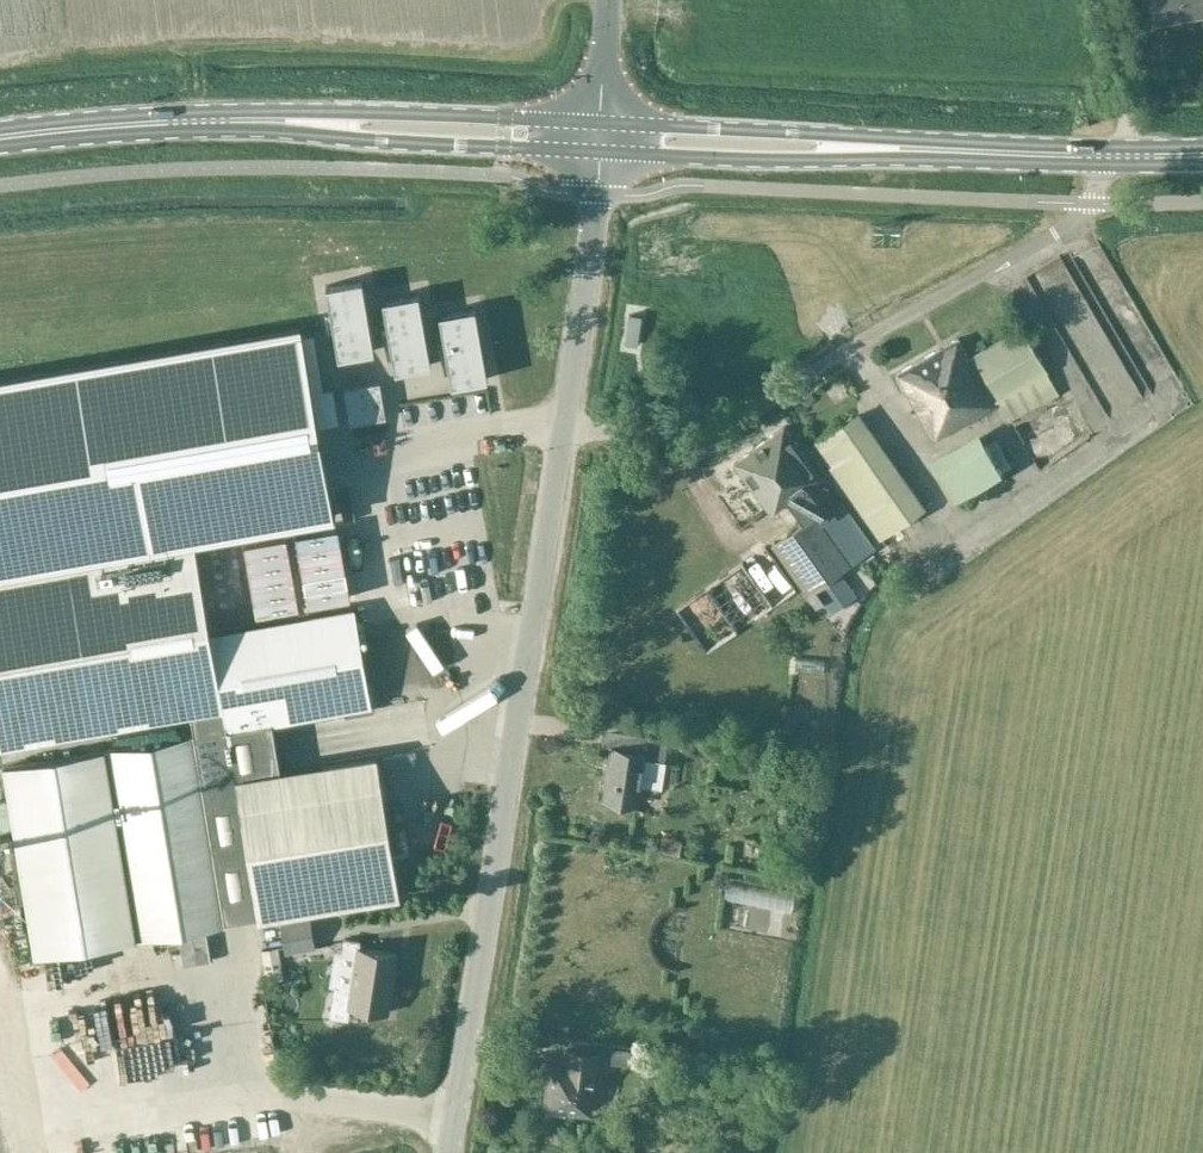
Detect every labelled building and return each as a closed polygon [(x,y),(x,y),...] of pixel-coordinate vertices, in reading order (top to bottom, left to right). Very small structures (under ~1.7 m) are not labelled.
[(1155,22),(1202,13),(1202,0),(1151,0),(1155,22)] [(363,278),(327,284),(339,356),(375,349),(363,278)] [(384,298),(396,370),(432,363),(420,292),(384,298)] [(476,306),(440,312),(453,384),(489,378),(476,306)] [(1046,370),(1048,369),(1022,326),(970,357),(959,338),(898,375),(934,436),(953,426),(955,429),(998,403),(1009,420),(1058,393),(1046,370)] [(195,542),(194,539),(333,515),(336,515),(335,512),(333,512),(301,329),(0,382),(0,571),(119,551),(119,555),(174,546),(193,542),(195,542)] [(652,397),(667,386),(660,376),(645,386),(652,397)] [(387,416),(381,380),(345,386),(351,422),(387,416)] [(918,512),(852,417),(815,443),(880,538),(918,512)] [(810,489),(825,479),(787,427),(736,464),(772,512),(788,501),(790,504),(791,504),(810,489)] [(953,499),(1001,472),(1000,470),(1011,464),(996,436),(936,468),(953,499)] [(810,489),(791,504),(803,521),(816,512),(820,518),(827,513),(810,489)] [(816,589),(852,563),(875,547),(843,502),(827,513),(820,518),(816,512),(803,521),(772,543),(817,605),(824,599),(816,589)] [(308,604),(350,597),(338,526),(296,533),(308,604)] [(299,605),(286,535),(244,542),(256,613),(299,605)] [(211,631),(195,542),(0,576),(0,746),(191,712),(195,732),(5,764),(36,954),(226,923),(225,920),(258,915),(259,917),(398,896),(376,753),(279,768),(272,720),(369,703),(352,606),(211,631)] [(707,652),(797,588),(766,544),(676,608),(707,652)] [(787,710),(785,721),(794,723),(796,712),(787,710)] [(803,715),(802,724),(810,725),(812,717),(803,715)] [(665,760),(669,737),(638,732),(635,749),(611,745),(603,797),(639,802),(642,784),(662,787),(666,761),(665,760)] [(434,857),(445,811),(424,806),(413,852),(434,857)] [(755,932),(777,933),(779,893),(720,889),(719,905),(756,907),(755,932)] [(287,950),(315,946),(310,914),(282,919),(287,950)] [(388,1011),(398,952),(359,946),(360,939),(346,937),(344,951),(356,953),(351,986),(336,984),(331,1015),(348,1017),(350,1005),(388,1011)] [(263,951),(268,981),(284,979),(279,948),(263,951)] [(142,1028),(143,1050),(187,1048),(186,1026),(142,1028)] [(613,1047),(611,1062),(637,1065),(639,1050),(613,1047)] [(593,1113),(600,1053),(567,1048),(565,1064),(550,1062),(545,1107),(593,1113)]
